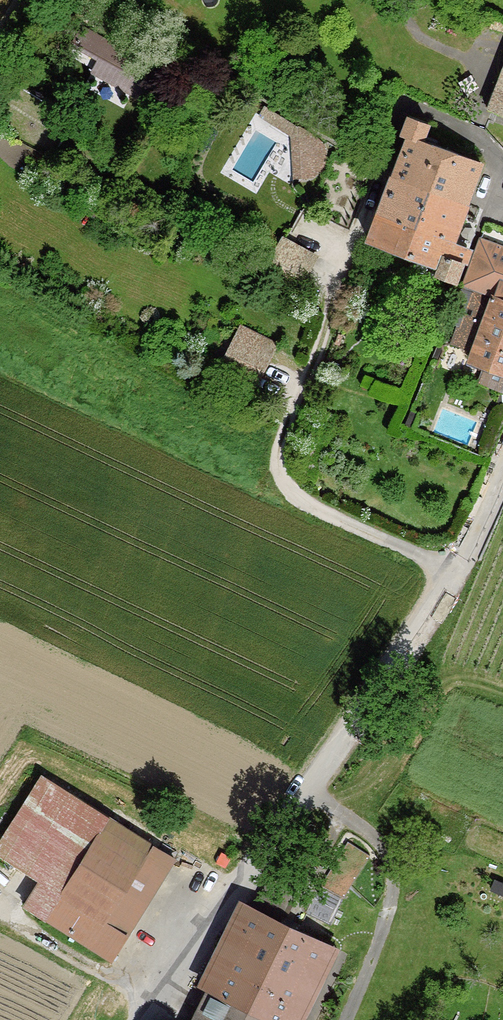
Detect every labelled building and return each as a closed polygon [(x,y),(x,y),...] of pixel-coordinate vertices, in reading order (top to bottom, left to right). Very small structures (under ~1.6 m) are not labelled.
[(150,84),(158,70),(81,26),(72,40),(102,57),(95,70),(133,92),(141,79),(150,84)] [(490,109),(502,115),(502,82),(490,109)] [(261,117),(295,138),(295,177),(307,178),(317,173),(325,161),(325,149),(319,139),(310,132),(266,107),(261,117)] [(466,203),(481,161),(423,140),(429,123),(410,116),(402,136),(408,138),(394,176),(466,203)] [(453,236),(466,203),(394,176),(382,209),(453,236)] [(450,245),(453,236),(382,209),(370,242),(412,258),(438,267),(443,255),(463,263),(468,251),(450,245)] [(481,239),(465,284),(495,296),(502,299),(502,247),(481,239)] [(438,267),(435,274),(455,282),(463,263),(443,255),(438,267)] [(435,274),(438,267),(412,258),(407,274),(431,284),(435,274)] [(467,306),(472,293),(463,290),(458,303),(467,306)] [(475,351),(494,300),(472,292),(472,293),(467,306),(454,344),(475,351)] [(495,296),(494,300),(475,351),(472,360),(502,371),(502,299),(495,296)] [(266,355),(241,343),(233,359),(258,371),(266,355)] [(48,917),(108,820),(44,779),(0,848),(0,850),(29,869),(44,879),(28,907),(48,917)] [(48,917),(112,957),(172,860),(108,820),(48,917)] [(272,1019),(301,1019),(334,951),(244,907),(205,988),(213,991),(272,1019)] [(198,1019),(272,1019),(213,991),(198,1019)]
